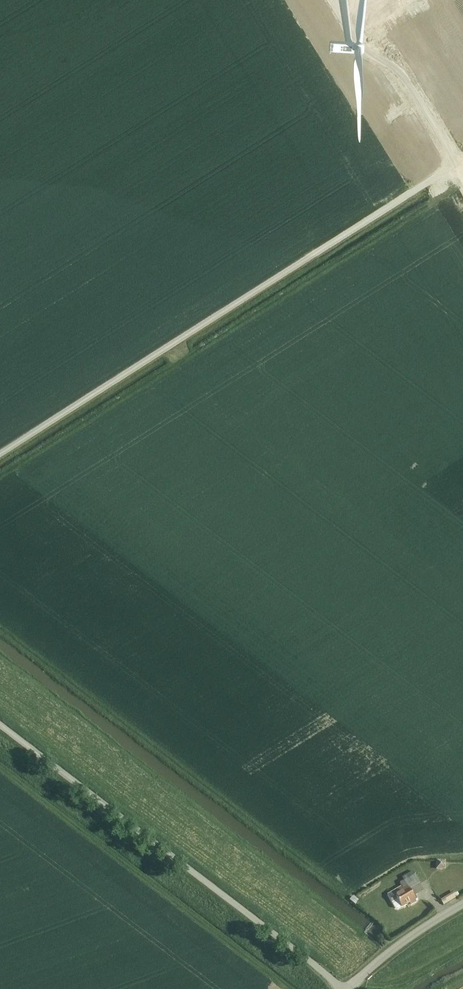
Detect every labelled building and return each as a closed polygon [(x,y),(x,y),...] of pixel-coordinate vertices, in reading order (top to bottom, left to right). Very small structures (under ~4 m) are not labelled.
[(401,907),(409,902),(410,904),(415,901),(415,900),(416,900),(416,899),(415,896),(413,895),(412,896),(409,890),(419,884),(414,875),(404,881),(404,882),(400,884),(402,887),(387,895),(392,902),(397,900),(401,907)] [(443,905),(457,897),(454,892),(440,900),(443,905)] [(358,900),(354,897),(353,896),(350,901),(355,905),(358,900)]
